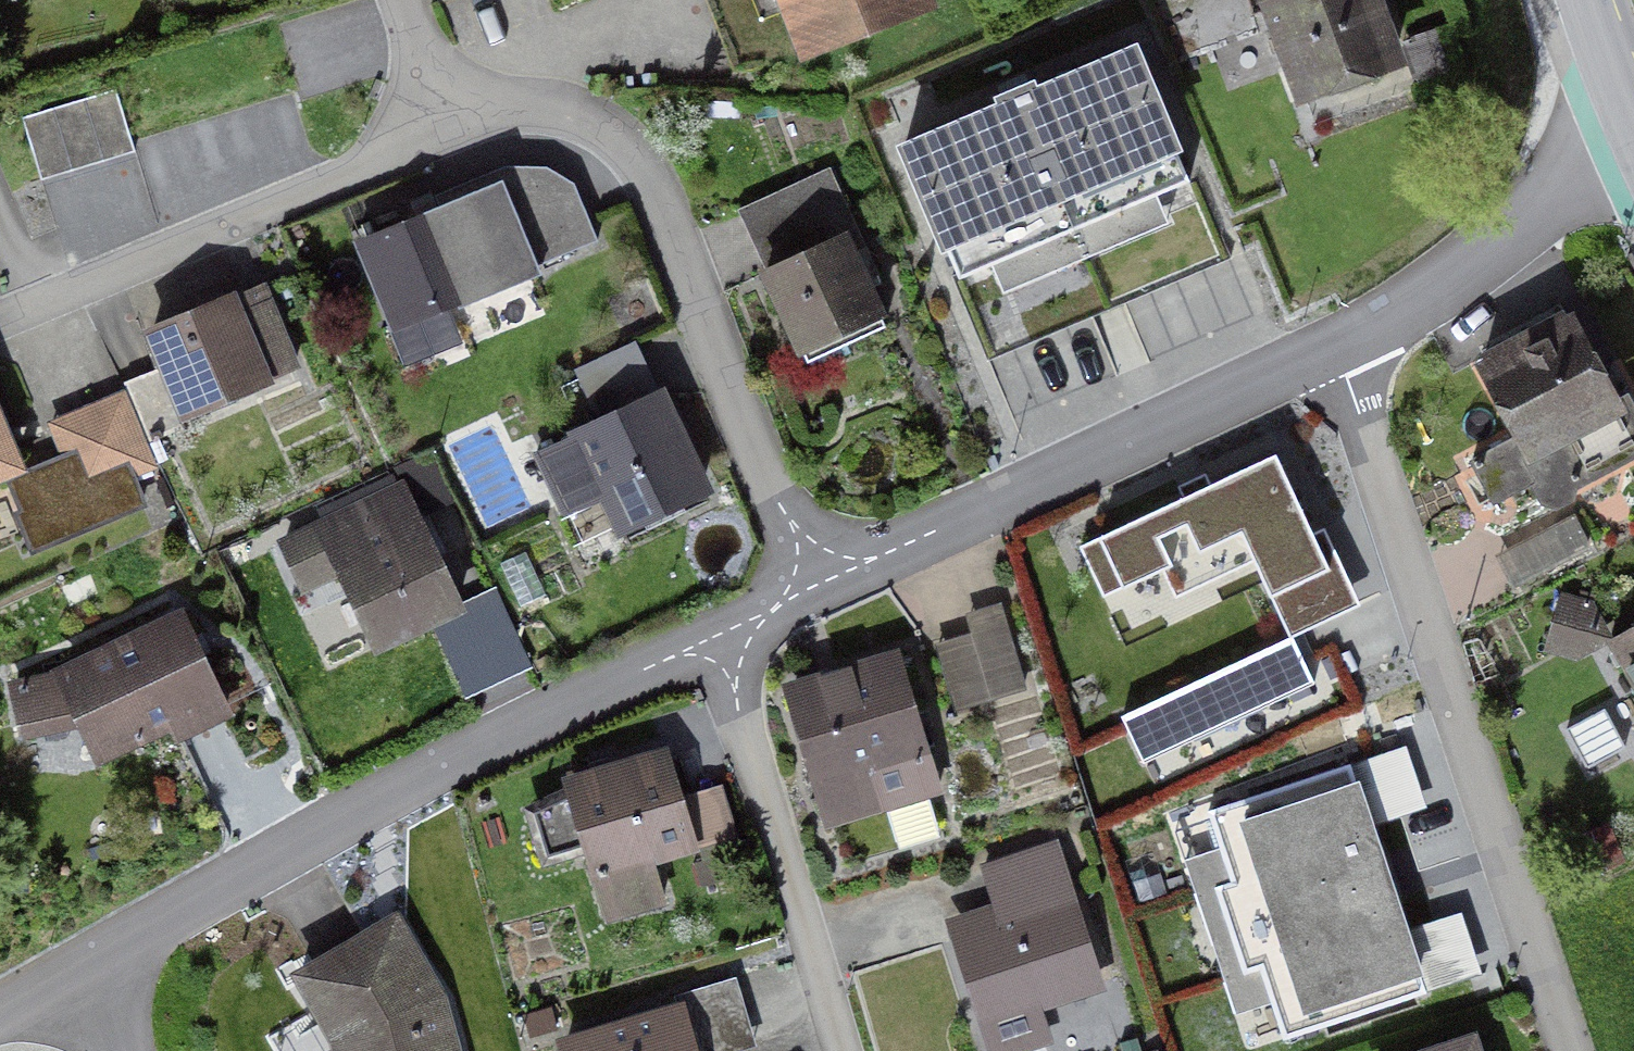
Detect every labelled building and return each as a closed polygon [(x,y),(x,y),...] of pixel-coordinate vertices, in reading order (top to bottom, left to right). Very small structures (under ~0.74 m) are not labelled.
[(803,72),(940,16),(933,0),(773,0),(803,72)] [(1381,0),(1296,0),(1259,13),(1297,117),(1409,77),(1381,0)] [(1403,44),(1416,85),(1450,73),(1437,33),(1403,44)] [(1186,167),(1137,54),(1037,97),(1036,94),(993,112),(994,115),(894,158),(943,271),(949,268),(959,292),(991,279),(1003,307),(1171,235),(1159,207),(1191,193),(1180,169),(1186,167)] [(21,118),(42,183),(136,154),(116,89),(21,118)] [(449,298),(545,265),(539,258),(597,234),(574,177),(548,162),(504,159),(433,187),(436,195),(355,231),(404,360),(465,335),(449,298)] [(737,214),(767,278),(848,240),(856,257),(868,252),(830,170),(737,214)] [(856,257),(848,240),(767,278),(757,283),(797,368),(889,325),(872,289),(883,283),(868,252),(856,257)] [(301,361),(267,275),(238,286),(236,281),(141,317),(178,412),(275,375),(274,372),(301,361)] [(1627,399),(1575,300),(1567,304),(1563,297),(1480,342),(1484,349),(1476,353),(1517,430),(1470,454),(1490,498),(1531,481),(1540,498),(1557,504),(1571,498),(1579,481),(1633,452),(1633,396),(1627,399)] [(715,484),(665,376),(655,381),(634,336),(575,364),(595,408),(566,422),(569,429),(531,446),(562,512),(601,494),(617,529),(715,484)] [(137,472),(157,464),(123,385),(46,418),(60,449),(76,442),(89,472),(130,455),(137,472)] [(0,396),(0,475),(5,473),(28,463),(0,396)] [(60,449),(28,463),(5,473),(18,504),(13,506),(31,550),(149,500),(137,472),(130,455),(89,472),(76,442),(60,449)] [(1289,630),(1360,598),(1325,522),(1314,527),(1277,445),(1210,475),(1207,467),(1178,480),(1181,488),(1098,526),(1100,531),(1080,540),(1103,592),(1162,566),(1175,594),(1256,558),(1289,630)] [(462,694),(531,663),(495,583),(464,597),(426,512),(453,500),(431,449),(389,467),(390,470),(317,503),(322,513),(276,533),(301,588),(340,571),(374,646),(430,621),(462,694)] [(1498,549),(1516,585),(1594,545),(1575,509),(1498,549)] [(519,604),(545,593),(526,549),(500,560),(519,604)] [(1607,638),(1610,627),(1595,599),(1561,588),(1546,647),(1579,657),(1607,638)] [(956,708),(1027,686),(1002,599),(965,610),(971,629),(935,639),(956,708)] [(173,738),(233,709),(183,600),(51,662),(54,667),(7,676),(21,735),(79,720),(98,759),(169,726),(173,738)] [(1610,631),(1633,676),(1633,617),(1610,631)] [(1316,679),(1294,630),(1121,709),(1143,758),(1316,679)] [(899,641),(782,676),(826,823),(943,788),(899,641)] [(1566,726),(1588,765),(1628,742),(1606,703),(1566,726)] [(669,900),(656,857),(738,833),(722,778),(684,789),(669,738),(624,751),(623,747),(589,757),(590,761),(561,770),(566,786),(523,799),(541,860),(585,847),(606,918),(669,900)] [(1428,806),(1406,743),(1352,761),(1351,758),(1206,807),(1219,845),(1184,856),(1237,1011),(1271,999),(1285,1038),(1483,970),(1462,907),(1412,924),(1396,878),(1378,823),(1428,806)] [(947,915),(989,1050),(1020,1050),(1056,1040),(1046,1006),(1108,987),(1061,836),(981,861),(994,901),(947,915)] [(399,904),(289,962),(320,1023),(327,1038),(331,1050),(463,1050),(449,997),(442,980),(434,966),(399,904)] [(746,1013),(735,976),(684,992),(695,1029),(746,1013)] [(695,1029),(684,992),(554,1031),(561,1050),(702,1050),(695,1029)] [(1479,1022),(1387,1050),(1488,1050),(1479,1022)]
